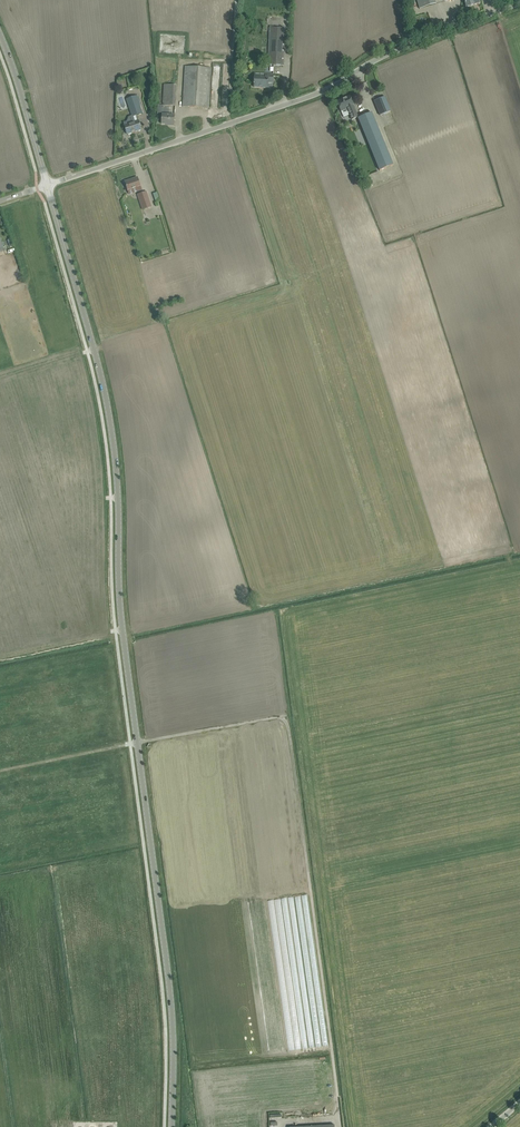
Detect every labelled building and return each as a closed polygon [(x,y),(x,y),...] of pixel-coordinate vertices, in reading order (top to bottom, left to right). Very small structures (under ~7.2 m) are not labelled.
[(420,9),(436,4),(434,0),(417,0),(420,9)] [(268,65),(284,66),(286,29),(270,28),(268,65)] [(185,66),(183,101),(183,106),(209,108),(211,68),(185,66)] [(255,74),(254,83),(254,84),(254,87),(268,88),(268,83),(273,83),(273,75),(268,74),(255,74)] [(164,85),(163,99),(163,105),(175,106),(176,86),(164,85)] [(124,125),(126,129),(127,134),(141,130),(138,121),(136,115),(143,113),(137,96),(126,99),(134,122),(124,125)] [(347,108),(350,114),(355,112),(352,106),(354,105),(350,96),(337,101),(341,110),(347,108)] [(391,111),(385,97),(374,101),(380,115),(391,111)] [(393,165),(372,113),(358,119),(379,171),(393,165)] [(162,114),(161,124),(169,124),(168,125),(174,126),(174,115),(162,114)] [(125,182),(127,187),(128,190),(137,187),(137,189),(141,187),(137,177),(125,182)] [(152,207),(147,192),(138,194),(143,210),(152,207)]
